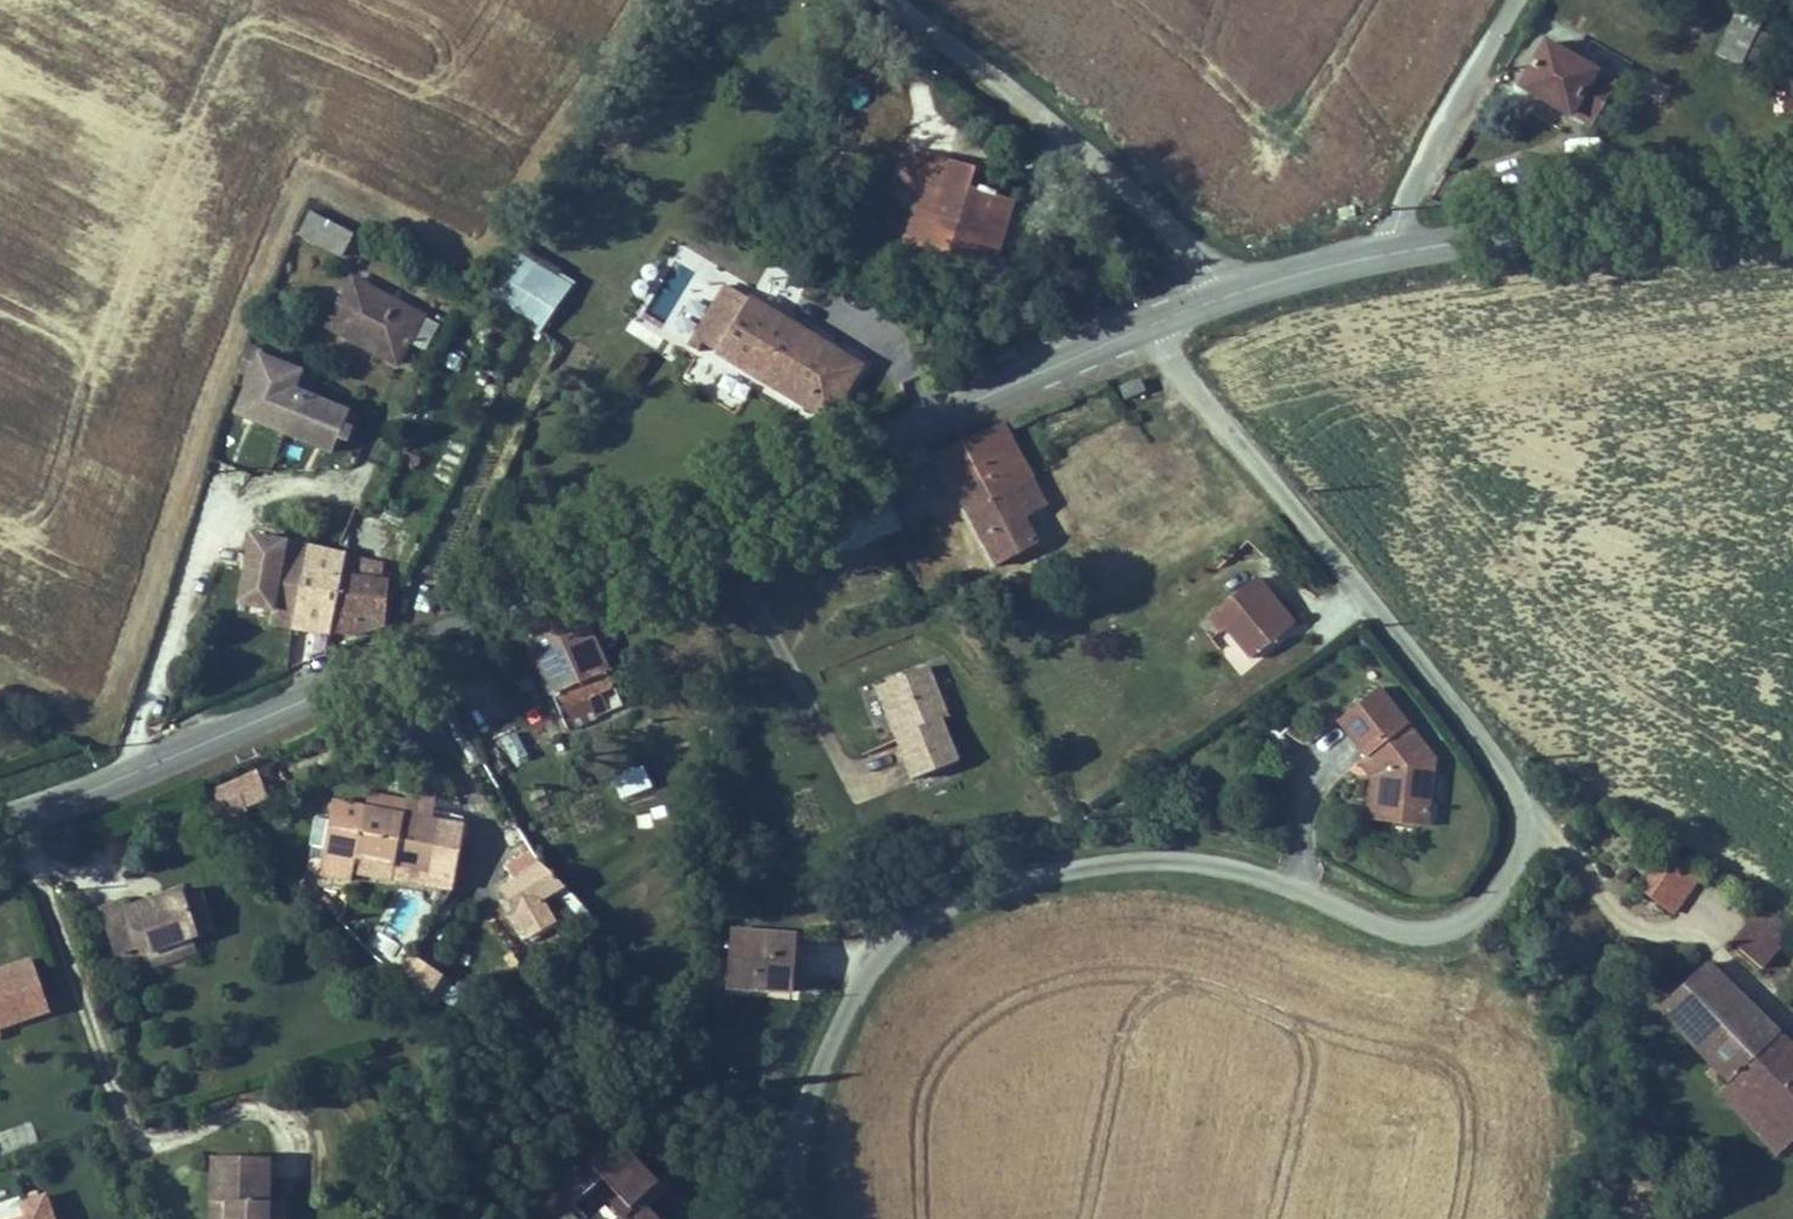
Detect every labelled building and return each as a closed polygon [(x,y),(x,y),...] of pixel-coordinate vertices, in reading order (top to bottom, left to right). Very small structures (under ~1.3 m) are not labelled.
[(1763,24),(1740,12),(1718,54),(1753,72),(1771,37),(1760,31),(1763,24)] [(1619,83),(1549,43),(1526,83),(1547,95),(1542,105),(1574,123),(1577,116),(1595,126),(1619,83)] [(1547,95),(1526,83),(1521,92),(1542,105),(1547,95)] [(950,170),(928,164),(929,158),(910,152),(898,191),(918,196),(914,209),(936,215),(923,258),(994,278),(1002,249),(988,245),(1002,199),(984,194),(982,199),(970,196),(977,172),(951,164),(950,170)] [(929,158),(928,164),(950,170),(951,164),(929,158)] [(1021,185),(977,172),(970,196),(982,199),(984,194),(1002,199),(988,245),(1002,249),(1021,185)] [(936,215),(914,209),(902,251),(923,258),(936,215)] [(358,239),(311,216),(302,234),(349,257),(358,239)] [(681,242),(636,314),(684,344),(729,273),(681,242)] [(489,304),(541,336),(570,288),(518,257),(489,304)] [(426,315),(354,279),(328,330),(400,366),(426,315)] [(724,285),(688,346),(699,353),(704,345),(720,355),(719,357),(830,423),(865,365),(753,298),(751,301),(724,285)] [(250,382),(235,418),(336,459),(354,414),(297,390),(303,374),(261,357),(263,351),(251,346),(238,377),(250,382)] [(939,457),(959,495),(1023,462),(1003,424),(939,457)] [(1023,462),(959,495),(996,567),(1042,544),(1030,521),(1048,511),(1023,462)] [(886,492),(830,515),(847,557),(904,534),(886,492)] [(276,621),(290,545),(248,537),(235,614),(276,621)] [(275,629),(294,632),(309,546),(290,543),(290,545),(276,621),(275,629)] [(309,546),(294,632),(333,636),(347,557),(348,555),(309,546)] [(347,557),(333,636),(386,633),(392,581),(384,580),(385,564),(347,557)] [(1256,663),(1298,628),(1258,579),(1210,619),(1225,638),(1231,633),(1256,663)] [(622,707),(580,618),(528,642),(570,731),(622,707)] [(900,740),(918,783),(962,765),(944,721),(953,717),(932,667),(886,686),(907,737),(900,740)] [(907,737),(886,686),(879,689),(900,740),(907,737)] [(1379,808),(1433,811),(1436,760),(1382,691),(1339,724),(1366,760),(1381,780),(1379,808)] [(1432,827),(1433,811),(1379,808),(1381,780),(1366,760),(1360,765),(1370,779),(1368,823),(1432,827)] [(256,769),(212,788),(226,820),(270,801),(256,769)] [(437,871),(447,822),(331,799),(322,847),(355,854),(352,869),(395,877),(398,863),(437,871)] [(506,865),(513,879),(496,887),(523,941),(554,925),(535,887),(542,884),(526,854),(506,865)] [(1669,856),(1644,890),(1678,914),(1703,880),(1669,856)] [(131,902),(107,911),(124,957),(154,946),(157,953),(225,929),(213,893),(194,900),(191,890),(134,910),(131,902)] [(1763,910),(1736,940),(1761,962),(1788,932),(1763,910)] [(731,926),(726,984),(790,990),(795,932),(731,926)] [(394,974),(430,1005),(446,986),(411,955),(394,974)] [(33,958),(0,970),(0,1026),(49,1009),(49,1008),(33,958)] [(1714,962),(1663,1011),(1732,1082),(1792,1145),(1792,1043),(1714,962)] [(1792,1151),(1792,1145),(1732,1082),(1721,1093),(1785,1159),(1792,1151)] [(645,1206),(641,1210),(634,1202),(659,1180),(630,1148),(622,1155),(603,1135),(582,1155),(575,1147),(544,1174),(533,1162),(517,1176),(531,1192),(522,1200),(539,1218),(583,1218),(572,1208),(597,1184),(619,1207),(612,1214),(615,1218),(614,1218),(657,1218),(645,1206)] [(212,1159),(210,1209),(229,1210),(229,1218),(290,1218),(290,1204),(273,1204),(274,1162),(212,1159)] [(48,1198),(20,1208),(24,1218),(55,1218),(48,1198)] [(229,1210),(210,1209),(210,1218),(229,1218),(229,1210)]
